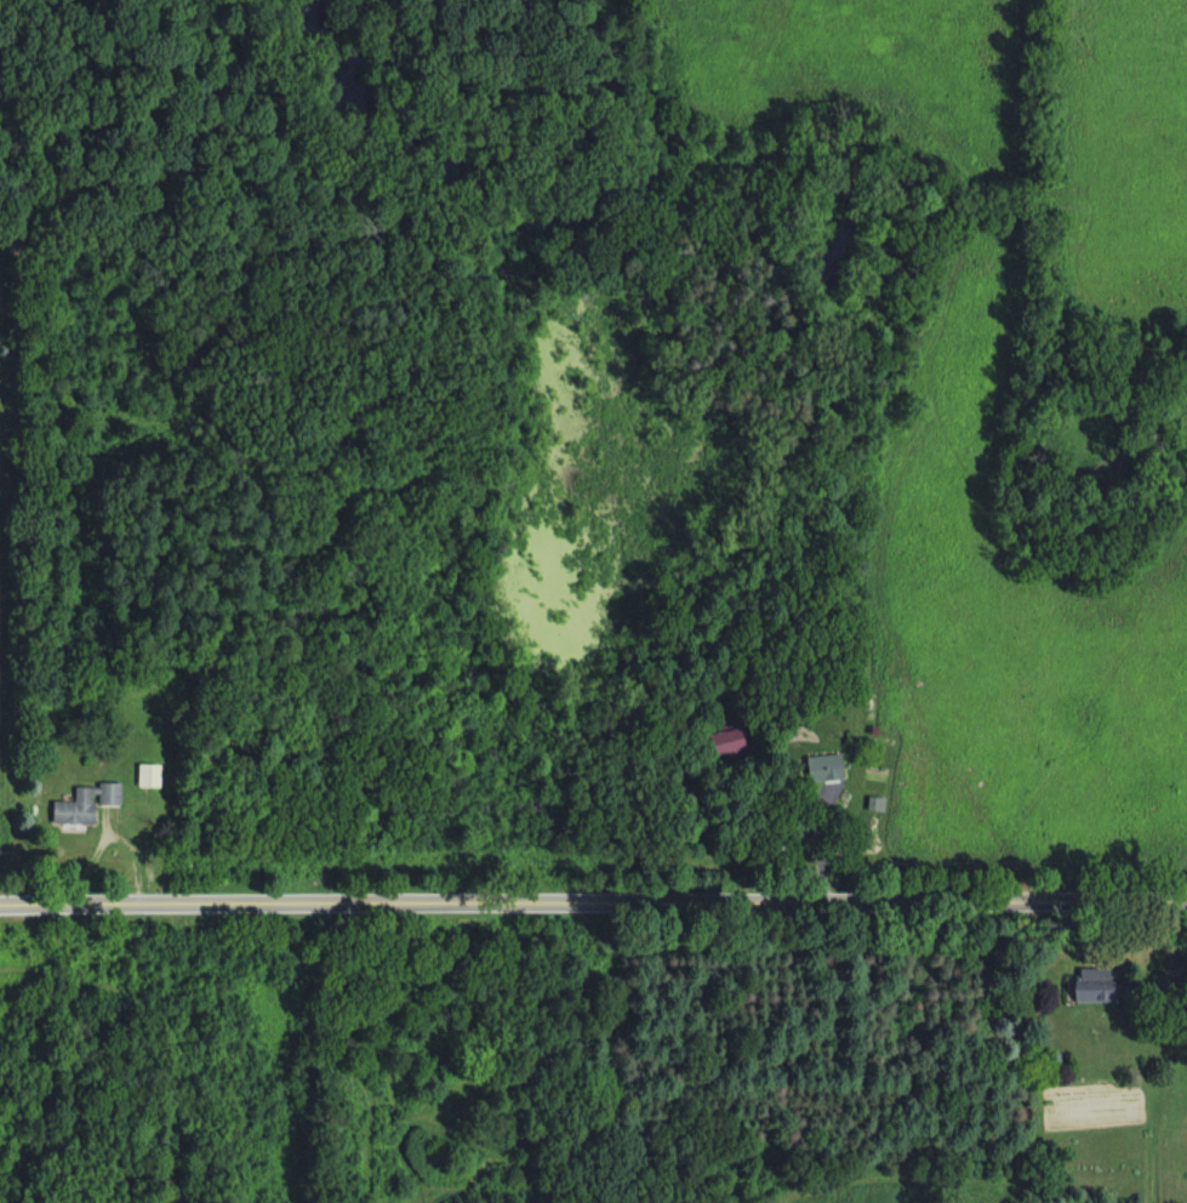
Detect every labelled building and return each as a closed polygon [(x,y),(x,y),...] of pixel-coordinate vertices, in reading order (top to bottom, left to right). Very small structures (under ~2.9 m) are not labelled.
[(748,730),(714,740),(720,760),(754,751),(748,730)] [(813,785),(850,780),(847,755),(810,759),(813,785)] [(164,766),(141,766),(141,789),(164,789),(164,766)] [(54,826),(97,827),(98,807),(124,808),(125,787),(77,786),(77,804),(55,804),(54,826)] [(1122,977),(1080,972),(1076,1004),(1118,1009),(1122,977)]
